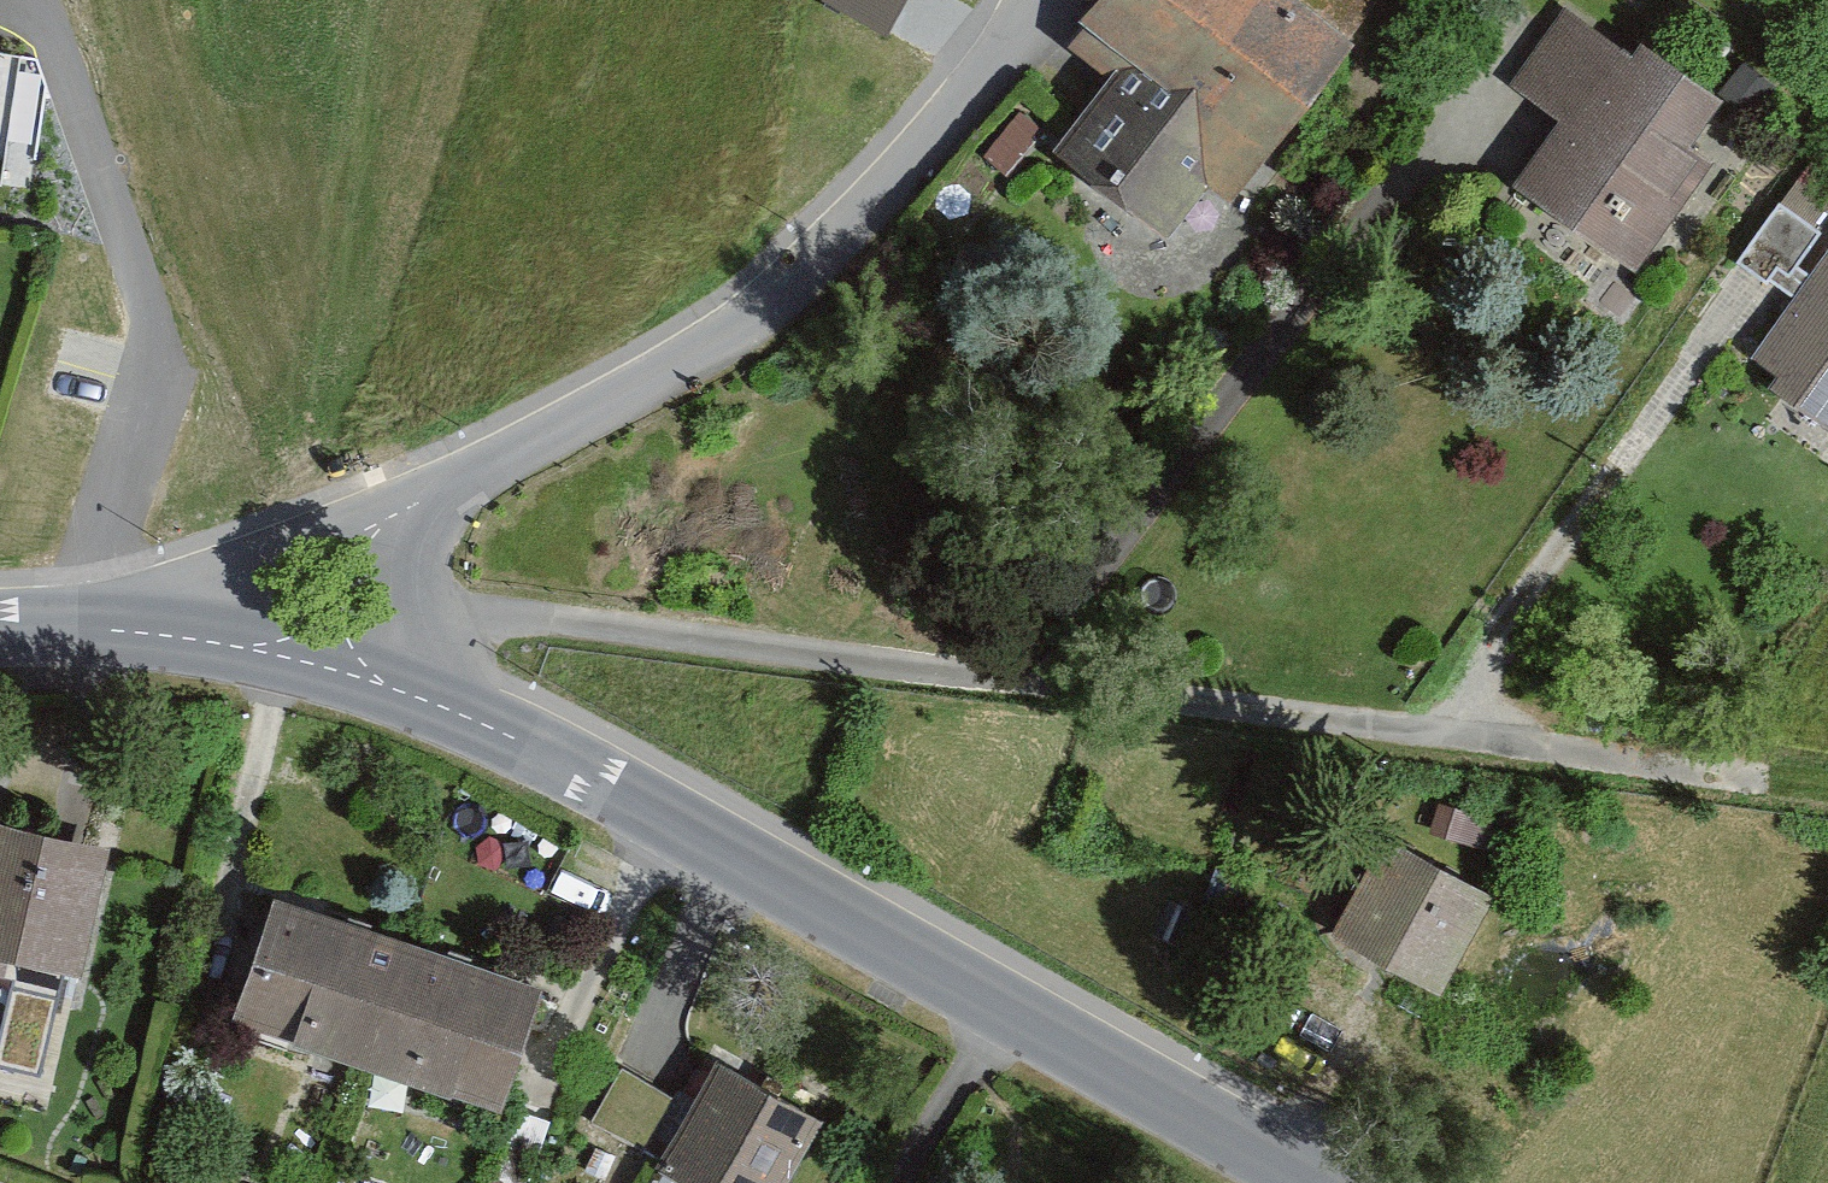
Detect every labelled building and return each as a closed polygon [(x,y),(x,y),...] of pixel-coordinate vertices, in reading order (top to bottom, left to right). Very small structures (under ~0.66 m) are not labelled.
[(883,26),(899,0),(835,0),(883,26)] [(1081,8),(1129,50),(1047,144),(1167,249),(1348,44),(1297,0),(1088,0),(1081,8)] [(1724,111),(1557,7),(1508,86),(1559,118),(1506,203),(1621,275),(1724,111)] [(1749,360),(1778,380),(1771,390),(1827,430),(1827,249),(1749,360)] [(0,823),(0,967),(73,981),(100,842),(0,823)] [(1502,895),(1393,832),(1337,928),(1446,991),(1502,895)] [(530,978),(274,898),(238,1014),(494,1093),(530,978)] [(709,1059),(651,1161),(690,1182),(779,1182),(816,1119),(709,1059)] [(624,1062),(597,1111),(646,1139),(674,1089),(624,1062)]
